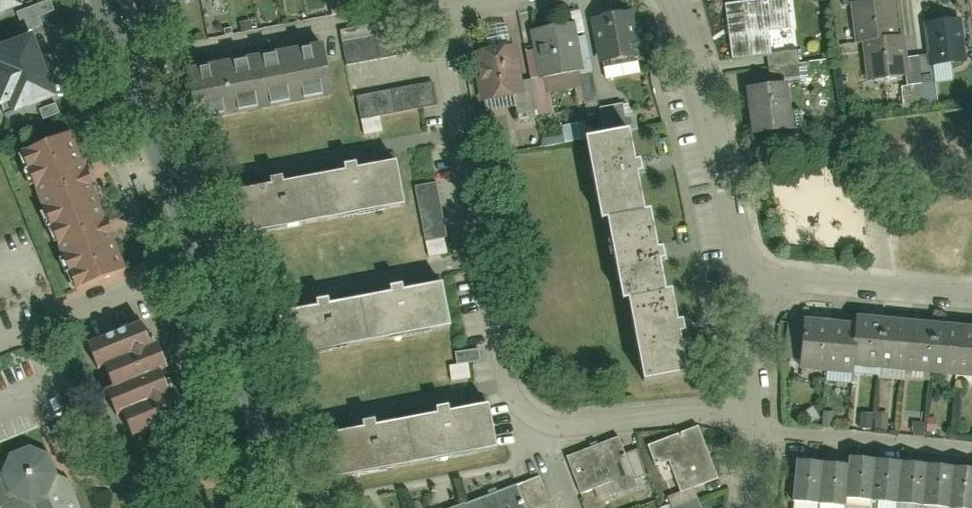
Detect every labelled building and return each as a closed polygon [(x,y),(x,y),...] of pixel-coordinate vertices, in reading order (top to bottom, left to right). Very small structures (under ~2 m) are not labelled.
[(19,0),(0,0),(0,22),(24,12),(19,0)] [(724,6),(728,56),(770,51),(767,30),(800,27),(797,0),(768,0),(724,6)] [(850,4),(856,41),(864,41),(901,38),(896,0),(871,0),(871,4),(850,4)] [(629,9),(587,17),(596,65),(638,57),(629,9)] [(922,22),(925,67),(932,66),(954,65),(968,64),(965,19),(922,22)] [(570,21),(531,29),(539,74),(578,66),(570,21)] [(864,41),(867,81),(915,76),(912,36),(901,38),(864,41)] [(33,37),(0,50),(0,106),(1,109),(10,106),(14,118),(58,101),(33,37)] [(518,44),(469,54),(479,103),(527,93),(518,44)] [(326,49),(249,61),(257,111),(335,98),(326,49)] [(804,51),(770,55),(773,85),(806,81),(804,51)] [(249,61),(171,74),(179,123),(257,111),(249,61)] [(932,66),(933,83),(954,81),(954,65),(932,66)] [(354,96),(360,134),(379,131),(377,116),(436,106),(431,82),(354,96)] [(743,85),(748,134),(777,131),(773,85),(743,85)] [(632,133),(588,141),(602,223),(610,221),(625,303),(632,302),(647,382),(692,374),(685,336),(690,335),(687,321),(681,323),(676,292),(669,293),(663,263),(668,262),(666,250),(660,251),(653,211),(647,212),(640,174),(645,173),(643,163),(638,163),(632,133)] [(22,157),(49,226),(97,208),(69,139),(22,157)] [(401,213),(393,167),(352,174),(351,168),(339,170),(340,176),(280,186),(279,181),(269,182),(270,188),(217,197),(224,243),(401,213)] [(435,181),(413,184),(423,256),(444,253),(435,181)] [(49,226),(76,296),(124,277),(97,208),(49,226)] [(443,332),(435,287),(395,293),(394,287),(381,289),(382,296),(323,305),(322,300),(311,301),(312,307),(259,316),(267,362),(443,332)] [(849,316),(847,326),(794,322),(787,376),(841,381),(842,368),(971,380),(971,327),(849,316)] [(136,323),(79,345),(87,367),(145,345),(136,323)] [(161,363),(153,344),(93,368),(101,388),(161,363)] [(468,378),(467,362),(477,361),(477,349),(449,351),(451,379),(468,378)] [(157,370),(102,393),(110,414),(166,391),(157,370)] [(172,395),(115,417),(123,439),(180,417),(172,395)] [(501,452),(493,406),(452,413),(451,406),(439,409),(440,415),(380,425),(379,419),(369,421),(370,427),(317,436),(325,482),(501,452)] [(697,428),(647,447),(656,469),(669,465),(680,495),(717,479),(697,428)] [(640,491),(618,439),(567,459),(582,496),(612,483),(620,499),(640,491)] [(74,488),(44,498),(51,483),(53,473),(48,460),(39,452),(24,449),(9,455),(0,465),(0,482),(4,491),(15,501),(26,505),(17,507),(81,507),(74,488)] [(843,466),(840,499),(865,501),(869,459),(844,457),(843,466)] [(894,461),(869,459),(865,501),(890,503),(894,461)] [(894,461),(890,503),(912,504),(916,463),(894,461)] [(789,462),(785,503),(815,505),(818,464),(789,462)] [(944,465),(916,463),(912,504),(940,507),(944,465)] [(843,466),(818,464),(815,505),(840,507),(840,499),(843,466)] [(944,465),(940,507),(958,507),(971,507),(971,492),(971,467),(944,465)] [(540,477),(517,487),(526,507),(553,507),(540,477)] [(517,487),(463,507),(526,507),(517,487)] [(695,492),(670,498),(675,507),(703,507),(695,492)]
